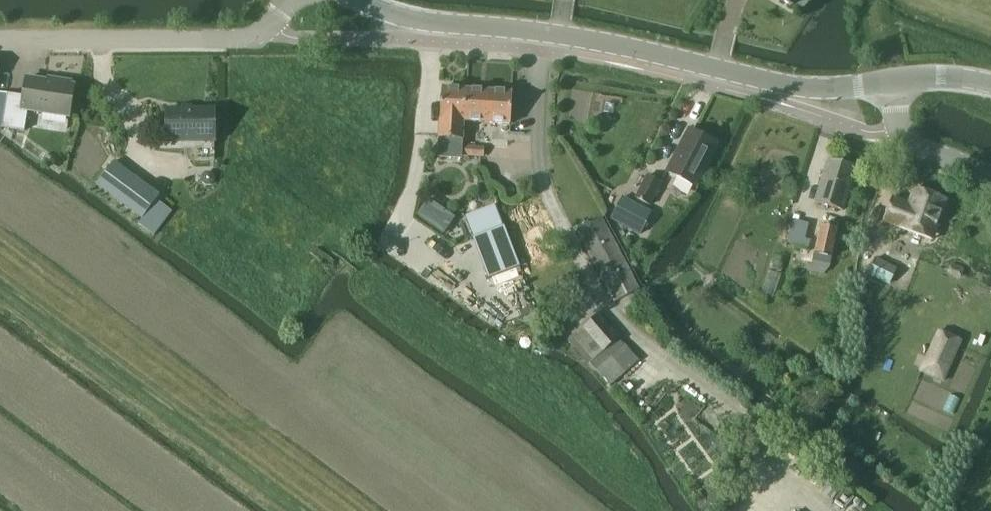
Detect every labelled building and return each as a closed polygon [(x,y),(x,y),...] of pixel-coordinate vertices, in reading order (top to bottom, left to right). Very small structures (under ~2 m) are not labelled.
[(23,97),(7,95),(2,129),(24,132),(27,111),(69,117),(73,87),(70,86),(69,83),(61,82),(59,85),(26,80),(23,97)] [(438,138),(437,158),(461,159),(462,140),(463,122),(465,90),(441,89),(439,121),(438,138)] [(510,125),(512,93),(465,90),(463,122),(510,125)] [(166,142),(214,142),(214,110),(166,110),(166,142)] [(694,186),(716,144),(689,130),(667,173),(694,186)] [(463,157),(483,158),(484,148),(464,146),(463,157)] [(843,211),(856,167),(828,159),(815,203),(843,211)] [(97,185),(132,211),(142,219),(138,225),(153,236),(172,212),(156,200),(159,196),(149,189),(113,162),(97,185)] [(202,176),(202,181),(205,185),(210,185),(214,182),(214,177),(211,173),(206,173),(202,176)] [(650,206),(661,184),(647,176),(635,199),(650,206)] [(892,198),(884,222),(901,228),(926,237),(931,221),(939,224),(947,199),(915,188),(909,204),(892,198)] [(640,234),(651,213),(622,198),(611,220),(640,234)] [(497,209),(466,221),(488,279),(519,267),(497,209)] [(614,303),(638,290),(600,218),(576,231),(614,303)] [(801,222),(795,246),(808,249),(810,241),(805,240),(809,224),(801,222)] [(832,258),(838,231),(819,227),(814,255),(832,258)] [(895,282),(900,266),(877,258),(872,274),(895,282)] [(961,277),(964,268),(951,263),(948,272),(961,277)] [(600,315),(568,341),(587,365),(590,362),(610,386),(639,363),(619,339),(600,315)] [(945,382),(960,349),(963,341),(941,332),(929,357),(923,373),(945,382)] [(824,407),(829,401),(819,394),(810,405),(819,412),(823,407),(824,407)] [(979,439),(974,450),(982,454),(987,442),(979,439)]
